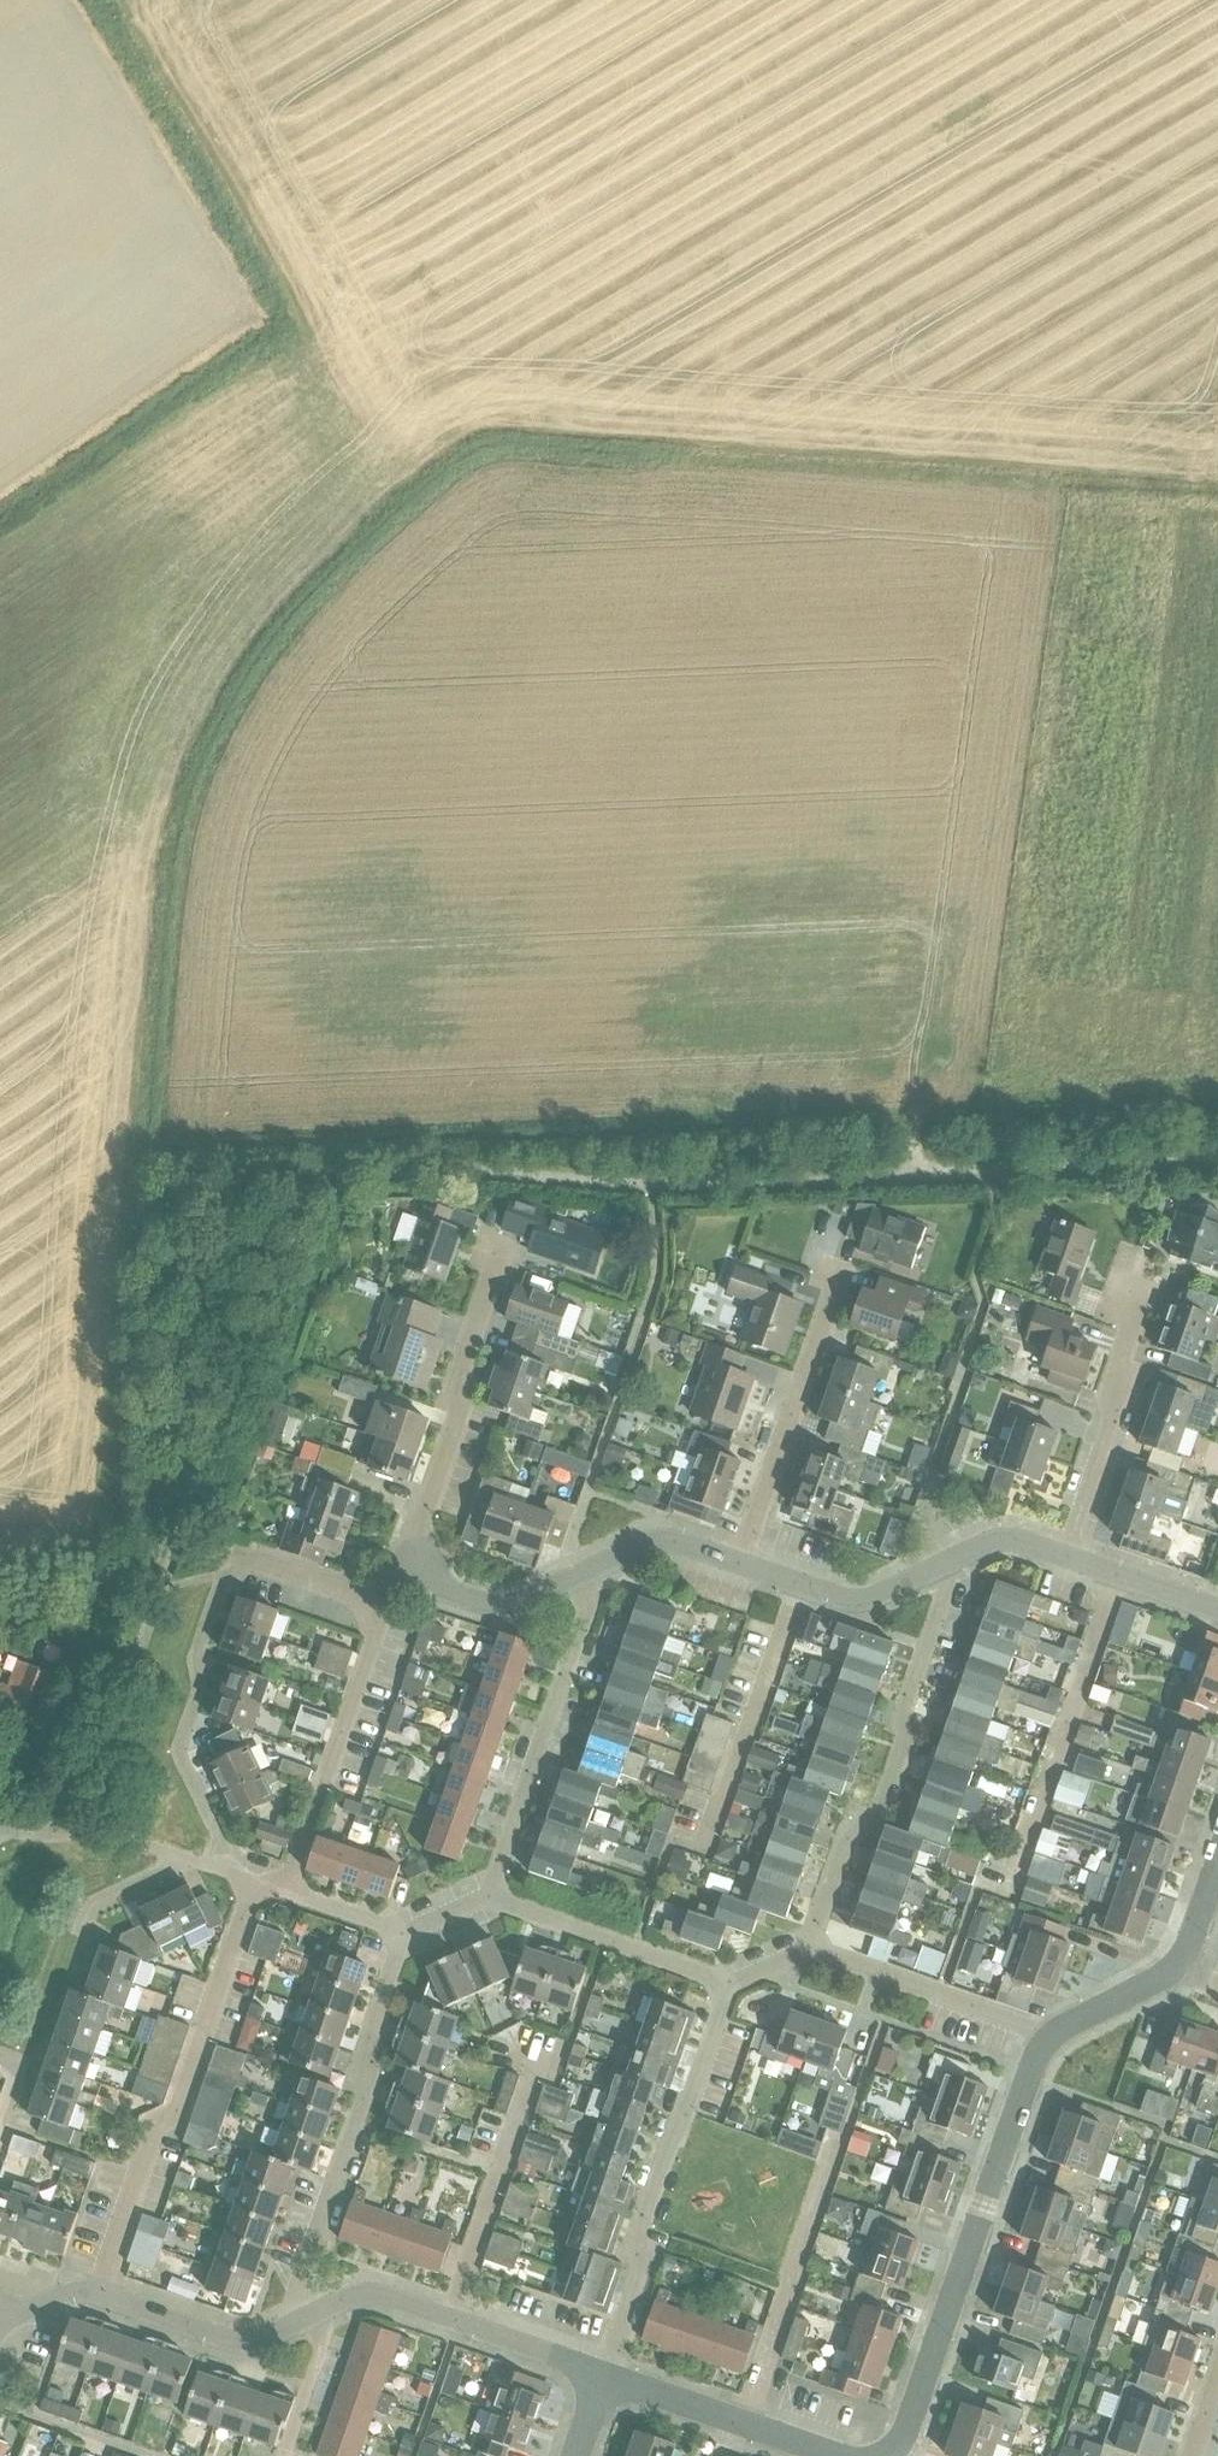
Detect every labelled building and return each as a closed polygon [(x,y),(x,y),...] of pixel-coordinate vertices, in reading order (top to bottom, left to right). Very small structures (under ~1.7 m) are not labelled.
[(513,1200),(503,1230),(535,1241),(531,1253),(595,1275),(607,1238),(545,1216),(547,1210),(527,1203),(526,1205),(513,1200)] [(406,1268),(445,1282),(463,1232),(449,1227),(454,1213),(422,1201),(417,1217),(423,1219),(406,1268)] [(1197,1204),(1192,1217),(1180,1212),(1170,1237),(1177,1240),(1172,1253),(1214,1268),(1217,1257),(1217,1212),(1197,1204)] [(860,1251),(912,1269),(927,1228),(876,1211),(877,1206),(858,1206),(847,1239),(862,1244),(860,1251)] [(1077,1282),(1094,1233),(1058,1220),(1040,1269),(1056,1275),(1049,1295),(1075,1304),(1082,1283),(1077,1282)] [(744,1342),(784,1355),(801,1304),(769,1294),(773,1280),(737,1268),(729,1294),(757,1304),(744,1342)] [(357,1287),(378,1296),(381,1287),(360,1278),(357,1287)] [(919,1311),(925,1294),(883,1279),(877,1294),(865,1289),(852,1324),(896,1340),(908,1307),(919,1311)] [(536,1346),(579,1360),(583,1346),(558,1338),(569,1305),(519,1288),(507,1321),(541,1333),(536,1346)] [(1168,1325),(1208,1339),(1217,1342),(1217,1340),(1217,1298),(1196,1293),(1191,1307),(1177,1302),(1168,1325)] [(372,1371),(426,1390),(441,1344),(432,1341),(441,1315),(396,1299),(372,1371)] [(1039,1308),(1029,1338),(1052,1346),(1044,1366),(1053,1370),(1049,1382),(1079,1392),(1083,1380),(1085,1381),(1102,1330),(1039,1308)] [(1208,1339),(1168,1325),(1160,1348),(1174,1353),(1169,1367),(1210,1382),(1215,1367),(1200,1361),(1208,1339)] [(693,1414),(736,1429),(753,1380),(738,1375),(745,1356),(710,1344),(703,1363),(710,1365),(693,1414)] [(498,1368),(494,1379),(536,1394),(541,1379),(545,1380),(549,1368),(564,1373),(568,1359),(536,1348),(531,1361),(509,1354),(504,1370),(498,1368)] [(840,1360),(831,1389),(871,1402),(879,1379),(888,1382),(895,1360),(858,1348),(852,1364),(840,1360)] [(596,1367),(618,1374),(623,1358),(601,1351),(596,1367)] [(1163,1384),(1152,1414),(1188,1427),(1195,1429),(1210,1387),(1180,1376),(1175,1389),(1163,1384)] [(339,1393),(373,1405),(378,1389),(344,1378),(339,1393)] [(494,1379),(490,1391),(496,1393),(490,1409),(512,1416),(507,1431),(541,1442),(545,1428),(550,1415),(534,1410),(531,1409),(536,1394),(494,1379)] [(831,1389),(820,1419),(832,1423),(826,1440),(842,1445),(863,1453),(870,1431),(873,1432),(882,1406),(871,1402),(831,1389)] [(1015,1429),(1010,1444),(1050,1458),(1059,1433),(1037,1426),(1042,1412),(1012,1402),(1004,1425),(1015,1429)] [(635,1431),(643,1409),(628,1403),(620,1426),(635,1431)] [(368,1435),(418,1453),(429,1423),(379,1405),(368,1435)] [(966,1408),(960,1425),(973,1429),(979,1413),(966,1408)] [(1154,1447),(1150,1461),(1181,1472),(1185,1459),(1178,1456),(1188,1427),(1152,1414),(1142,1443),(1154,1447)] [(957,1426),(951,1445),(940,1474),(955,1480),(972,1431),(957,1426)] [(700,1459),(695,1474),(733,1487),(742,1462),(729,1457),(733,1445),(697,1432),(689,1455),(700,1459)] [(407,1483),(418,1453),(368,1435),(363,1449),(366,1450),(360,1466),(407,1483)] [(1050,1458),(1010,1444),(1005,1459),(993,1455),(990,1466),(1041,1483),(1050,1458)] [(813,1451),(803,1479),(839,1492),(844,1477),(862,1483),(871,1455),(863,1453),(842,1445),(837,1460),(813,1451)] [(917,1445),(911,1464),(929,1470),(935,1451),(917,1445)] [(318,1497),(312,1513),(351,1527),(362,1497),(348,1492),(353,1478),(352,1478),(358,1462),(323,1450),(317,1467),(313,1465),(303,1492),(318,1497)] [(1132,1470),(1122,1500),(1158,1513),(1165,1493),(1189,1501),(1198,1478),(1181,1472),(1150,1461),(1145,1475),(1132,1470)] [(733,1487),(695,1474),(689,1489),(678,1485),(669,1509),(705,1522),(710,1508),(724,1513),(733,1487)] [(485,1476),(471,1519),(487,1525),(484,1535),(512,1545),(526,1507),(508,1501),(514,1486),(485,1476)] [(839,1492),(803,1479),(793,1508),(818,1516),(813,1529),(847,1541),(855,1515),(833,1507),(839,1492)] [(526,1507),(512,1545),(542,1556),(546,1544),(562,1550),(577,1507),(549,1498),(544,1513),(526,1507)] [(1158,1513),(1122,1500),(1112,1530),(1125,1534),(1120,1549),(1165,1565),(1174,1541),(1151,1533),(1158,1513)] [(1048,1515),(1060,1519),(1062,1513),(1051,1509),(1048,1515)] [(351,1527),(312,1513),(307,1529),(292,1524),(283,1551),(323,1565),(328,1552),(341,1557),(351,1527)] [(987,1595),(983,1606),(1026,1621),(1031,1607),(1050,1613),(1054,1602),(1035,1595),(999,1582),(993,1597),(987,1595)] [(629,1610),(625,1621),(668,1637),(669,1636),(689,1643),(694,1629),(692,1629),(696,1617),(686,1614),(690,1602),(663,1592),(659,1604),(641,1597),(636,1613),(629,1610)] [(240,1600),(231,1626),(270,1639),(279,1613),(240,1600)] [(985,1620),(981,1634),(1036,1653),(1040,1642),(1021,1635),(1026,1621),(983,1606),(979,1617),(985,1620)] [(1076,1610),(1072,1621),(1087,1626),(1091,1616),(1091,1615),(1076,1610)] [(796,1639),(811,1644),(820,1617),(805,1612),(796,1639)] [(742,1647),(761,1654),(773,1624),(754,1617),(742,1647)] [(628,1635),(623,1649),(678,1668),(682,1657),(664,1651),(668,1637),(625,1621),(621,1633),(628,1635)] [(430,1640),(435,1627),(425,1623),(420,1637),(430,1640)] [(854,1643),(849,1657),(892,1672),(896,1661),(890,1659),(895,1644),(858,1631),(839,1625),(835,1636),(854,1643)] [(270,1639),(231,1626),(223,1650),(262,1664),(270,1639)] [(1194,1673),(1217,1681),(1217,1635),(1197,1628),(1188,1652),(1200,1656),(1194,1673)] [(16,1652),(30,1657),(36,1640),(22,1634),(16,1652)] [(292,1634),(291,1658),(313,1659),(314,1636),(292,1634)] [(503,1634),(493,1662),(526,1674),(536,1645),(503,1634)] [(969,1645),(965,1657),(1009,1672),(1014,1658),(1032,1664),(1033,1661),(1051,1667),(1053,1659),(1036,1653),(981,1634),(976,1648),(969,1645)] [(425,1655),(430,1640),(420,1637),(415,1651),(425,1655)] [(349,1666),(354,1652),(325,1642),(320,1656),(349,1666)] [(612,1661),(608,1672),(651,1687),(656,1673),(675,1679),(678,1668),(623,1649),(618,1663),(612,1661)] [(344,1679),(349,1666),(320,1656),(316,1670),(344,1679)] [(812,1660),(808,1671),(877,1695),(882,1681),(889,1684),(892,1672),(849,1657),(844,1671),(812,1660)] [(968,1670),(963,1684),(1018,1703),(1022,1692),(1004,1686),(1009,1672),(965,1657),(961,1668),(968,1670)] [(37,1723),(55,1675),(19,1662),(9,1690),(0,1686),(0,1709),(37,1723)] [(493,1662),(483,1689),(516,1700),(526,1674),(493,1662)] [(405,1679),(415,1682),(420,1667),(410,1664),(405,1679)] [(1106,1665),(1105,1685),(1119,1686),(1120,1666),(1106,1665)] [(230,1668),(222,1694),(261,1707),(270,1682),(230,1668)] [(808,1671),(804,1682),(836,1693),(831,1708),(875,1723),(879,1712),(872,1709),(877,1695),(808,1671)] [(610,1685),(606,1699),(661,1719),(665,1708),(646,1701),(651,1687),(608,1672),(604,1683),(610,1685)] [(1194,1673),(1187,1689),(1177,1685),(1169,1710),(1200,1721),(1205,1707),(1217,1712),(1217,1681),(1194,1673)] [(707,1679),(702,1694),(719,1700),(724,1684),(707,1679)] [(951,1696),(947,1707),(991,1722),(996,1708),(1014,1714),(1018,1703),(963,1684),(958,1698),(951,1696)] [(483,1689),(474,1716),(507,1727),(516,1700),(483,1689)] [(261,1707),(222,1694),(213,1718),(253,1732),(261,1707)] [(594,1711),(590,1722),(634,1737),(638,1723),(657,1730),(661,1719),(606,1699),(601,1713),(594,1711)] [(402,1721),(407,1707),(396,1704),(392,1717),(402,1721)] [(303,1707),(298,1720),(327,1730),(331,1717),(303,1707)] [(947,1707),(944,1718),(950,1721),(945,1735),(1001,1754),(1010,1729),(991,1722),(947,1707)] [(808,1715),(804,1726),(860,1746),(864,1732),(871,1734),(875,1723),(831,1708),(827,1722),(808,1715)] [(707,1715),(703,1728),(730,1738),(735,1724),(707,1715)] [(474,1716),(465,1743),(498,1754),(507,1727),(474,1716)] [(392,1717),(386,1732),(397,1736),(402,1721),(392,1717)] [(1112,1734),(1166,1753),(1204,1766),(1212,1743),(1175,1730),(1171,1742),(1156,1737),(1157,1732),(1117,1718),(1112,1734)] [(322,1743),(327,1730),(298,1720),(294,1733),(322,1743)] [(593,1736),(588,1750),(643,1769),(647,1758),(629,1752),(634,1737),(590,1722),(586,1734),(593,1736)] [(1082,1725),(1077,1739),(1092,1745),(1097,1730),(1082,1725)] [(819,1744),(814,1758),(857,1773),(861,1762),(855,1760),(860,1746),(804,1726),(800,1737),(819,1744)] [(703,1728),(698,1742),(726,1752),(730,1738),(703,1728)] [(934,1746),(930,1757),(973,1773),(978,1759),(997,1765),(1001,1754),(945,1735),(940,1749),(934,1746)] [(1009,1736),(1002,1756),(1038,1769),(1045,1748),(1009,1736)] [(698,1742),(693,1756),(721,1765),(726,1752),(698,1742)] [(465,1743),(455,1769),(488,1781),(498,1754),(465,1743)] [(210,1767),(222,1793),(261,1773),(249,1748),(210,1767)] [(753,1749),(748,1763),(775,1773),(780,1758),(753,1749)] [(577,1762),(573,1772),(572,1773),(616,1788),(616,1787),(621,1774),(640,1780),(643,1769),(588,1750),(583,1764),(577,1762)] [(1133,1768),(1158,1777),(1196,1790),(1204,1766),(1166,1753),(1162,1766),(1137,1757),(1133,1768)] [(1080,1755),(1074,1772),(1103,1783),(1109,1765),(1080,1755)] [(693,1756),(688,1769),(716,1779),(721,1765),(693,1756)] [(373,1771),(383,1774),(388,1761),(377,1757),(373,1771)] [(932,1771),(928,1785),(983,1804),(987,1793),(968,1787),(973,1773),(930,1757),(926,1769),(932,1771)] [(790,1765),(787,1776),(786,1777),(831,1792),(830,1794),(841,1797),(847,1782),(853,1784),(857,1773),(814,1758),(809,1772),(790,1765)] [(280,1774),(282,1774),(309,1784),(313,1771),(284,1761),(280,1774)] [(455,1769),(446,1796),(479,1808),(488,1781),(455,1769)] [(554,1782),(550,1793),(594,1809),(599,1795),(617,1801),(621,1789),(616,1787),(616,1788),(572,1773),(573,1772),(566,1769),(561,1785),(554,1782)] [(716,1779),(688,1769),(683,1783),(711,1793),(716,1779)] [(261,1773),(222,1793),(235,1819),(274,1800),(268,1788),(280,1782),(282,1774),(280,1774),(270,1771),(262,1775),(261,1773)] [(383,1774),(373,1771),(368,1785),(378,1788),(383,1774)] [(747,1772),(741,1788),(757,1794),(763,1778),(747,1772)] [(790,1790),(785,1804),(828,1820),(832,1809),(826,1806),(830,1794),(831,1792),(786,1777),(787,1776),(775,1772),(771,1784),(790,1790)] [(1055,1800),(1080,1809),(1090,1781),(1065,1772),(1055,1800)] [(659,1775),(654,1791),(681,1801),(686,1785),(659,1775)] [(1135,1796),(1149,1801),(1187,1815),(1196,1790),(1158,1777),(1154,1789),(1139,1784),(1135,1796)] [(916,1797),(912,1808),(956,1823),(961,1809),(979,1815),(983,1804),(928,1785),(923,1799),(916,1797)] [(553,1807),(548,1821),(604,1840),(607,1829),(589,1823),(594,1809),(550,1793),(546,1805),(553,1807)] [(446,1796),(437,1823),(470,1835),(479,1808),(446,1796)] [(1135,1796),(1127,1820),(1179,1838),(1187,1815),(1149,1801),(1135,1796)] [(344,1810),(358,1815),(361,1805),(347,1800),(344,1810)] [(761,1812),(757,1823),(813,1843),(818,1829),(824,1831),(828,1820),(785,1804),(780,1819),(761,1812)] [(361,1805),(358,1815),(372,1819),(375,1809),(361,1805)] [(659,1805),(652,1823),(671,1830),(677,1811),(659,1805)] [(915,1822),(910,1834),(910,1836),(943,1848),(942,1848),(946,1850),(947,1848),(951,1850),(965,1855),(969,1843),(951,1837),(956,1823),(912,1808),(908,1819),(915,1822)] [(282,1814),(278,1826),(292,1831),(297,1819),(282,1814)] [(1056,1816),(1050,1831),(1059,1834),(1091,1845),(1096,1831),(1056,1816)] [(537,1833),(533,1844),(576,1859),(581,1845),(600,1852),(604,1840),(548,1821),(543,1835),(537,1833)] [(470,1835),(437,1823),(427,1851),(460,1863),(470,1835)] [(772,1841),(767,1855),(811,1870),(815,1859),(808,1857),(813,1843),(757,1823),(754,1834),(772,1841)] [(258,1838),(287,1848),(291,1835),(262,1825),(258,1838)] [(876,1839),(872,1850),(915,1866),(920,1852),(939,1858),(942,1848),(943,1848),(910,1836),(910,1834),(888,1826),(882,1842),(876,1839)] [(1059,1834),(1050,1831),(1044,1829),(1036,1852),(1051,1858),(1059,1834)] [(1115,1854),(1167,1872),(1176,1848),(1137,1834),(1133,1848),(1119,1843),(1115,1854)] [(307,1871),(334,1881),(346,1848),(319,1839),(307,1871)] [(724,1839),(718,1857),(734,1862),(740,1845),(724,1839)] [(576,1859),(533,1844),(529,1855),(535,1858),(530,1873),(567,1886),(567,1885),(586,1892),(590,1880),(571,1873),(576,1859)] [(334,1881),(362,1890),(373,1858),(346,1848),(334,1881)] [(874,1864),(870,1878),(925,1897),(929,1886),(910,1880),(915,1866),(872,1850),(868,1862),(874,1864)] [(965,1855),(951,1850),(946,1866),(974,1875),(980,1860),(965,1855)] [(648,1852),(644,1869),(658,1873),(662,1855),(648,1852)] [(1159,1897),(1167,1872),(1115,1854),(1111,1864),(1104,1861),(1099,1874),(1107,1877),(1106,1879),(1159,1897)] [(740,1874),(758,1881),(759,1880),(795,1893),(796,1892),(800,1879),(807,1881),(811,1870),(767,1855),(762,1869),(744,1862),(740,1874)] [(1037,1857),(1031,1875),(1054,1884),(1061,1866),(1037,1857)] [(373,1858),(362,1890),(389,1900),(401,1868),(373,1858)] [(423,1874),(436,1868),(431,1859),(419,1866),(423,1874)] [(419,1866),(406,1872),(411,1881),(423,1874),(419,1866)] [(858,1890),(854,1901),(898,1916),(903,1902),(921,1909),(925,1897),(870,1878),(865,1892),(858,1890)] [(1033,1879),(1025,1900),(1048,1908),(1055,1887),(1033,1879)] [(1098,1902),(1112,1907),(1150,1920),(1159,1897),(1106,1879),(1098,1902)] [(735,1888),(732,1898),(731,1899),(768,1912),(768,1913),(786,1919),(791,1904),(798,1907),(803,1894),(796,1892),(795,1893),(759,1880),(758,1881),(754,1894),(735,1888)] [(958,1883),(953,1897),(968,1902),(973,1888),(958,1883)] [(191,1888),(166,1900),(185,1938),(209,1926),(211,1932),(225,1925),(210,1895),(197,1900),(191,1888)] [(701,1904),(697,1914),(697,1915),(734,1929),(734,1930),(752,1936),(757,1921),(764,1923),(768,1913),(768,1912),(731,1899),(732,1898),(725,1895),(720,1911),(701,1904)] [(149,1924),(136,1930),(153,1962),(166,1955),(163,1948),(185,1938),(166,1900),(144,1912),(149,1924)] [(898,1916),(854,1901),(850,1912),(857,1914),(852,1930),(888,1943),(889,1942),(907,1949),(911,1937),(893,1930),(898,1916)] [(1150,1920),(1112,1907),(1107,1920),(1094,1915),(1090,1926),(1142,1944),(1150,1920)] [(697,1915),(697,1914),(691,1912),(686,1927),(667,1921),(663,1933),(681,1939),(681,1940),(718,1953),(723,1937),(730,1940),(734,1930),(734,1929),(697,1915)] [(1014,1935),(1009,1951),(1062,1969),(1071,1945),(1054,1939),(1059,1926),(1027,1915),(1019,1937),(1014,1935)] [(260,1926),(255,1941),(282,1950),(287,1935),(260,1926)] [(103,1947),(95,1971),(134,1985),(143,1961),(151,1963),(153,1962),(136,1930),(123,1936),(117,1952),(103,1947)] [(573,2012),(587,1971),(571,1965),(573,1958),(547,1948),(545,1956),(527,1950),(524,1960),(499,1952),(494,1940),(431,1969),(435,1977),(425,2005),(419,2003),(412,2021),(403,2018),(394,2044),(403,2047),(397,2066),(411,2070),(405,2086),(396,2083),(387,2109),(396,2112),(389,2130),(431,2145),(452,2084),(438,2079),(460,2018),(445,2012),(446,2007),(510,1979),(516,1981),(512,1990),(573,2012)] [(282,1950),(255,1941),(249,1956),(276,1966),(282,1950)] [(924,1945),(914,1968),(937,1977),(947,1954),(924,1945)] [(1007,1969),(996,2002),(1027,2013),(1036,1989),(1053,1995),(1062,1969),(1009,1951),(1003,1967),(1007,1969)] [(309,1979),(320,1983),(359,1996),(369,1969),(330,1955),(323,1972),(313,1969),(309,1979)] [(277,1967),(288,1971),(291,1960),(281,1956),(277,1967)] [(95,1971),(86,1995),(112,2005),(112,2006),(125,2011),(134,1985),(95,1971)] [(299,2007),(310,2011),(350,2024),(359,1996),(320,1983),(314,2000),(303,1996),(299,2007)] [(274,1984),(266,2000),(288,2010),(296,1994),(274,1984)] [(64,2016),(104,2030),(108,2016),(122,2021),(125,2011),(112,2006),(112,2005),(86,1995),(73,1991),(64,2016)] [(592,1996),(589,2006),(603,2011),(606,2001),(592,1996)] [(654,2001),(646,2026),(688,2040),(696,2016),(674,2008),(654,2001)] [(248,2019),(262,2024),(267,2010),(253,2005),(248,2019)] [(603,2011),(589,2006),(585,2016),(599,2021),(603,2011)] [(290,2034),(301,2038),(340,2051),(350,2024),(310,2011),(305,2027),(294,2023),(290,2034)] [(790,2056),(806,2061),(820,2022),(792,2012),(786,2029),(771,2023),(760,2055),(787,2065),(790,2056)] [(64,2016),(56,2041),(95,2054),(104,2030),(64,2016)] [(158,2020),(155,2030),(187,2041),(191,2027),(160,2016),(158,2020)] [(150,2046),(151,2043),(155,2030),(158,2020),(148,2017),(139,2043),(150,2046)] [(1178,2065),(1193,2071),(1208,2030),(1181,2021),(1173,2043),(1161,2039),(1150,2071),(1173,2079),(1178,2065)] [(820,2022),(806,2061),(822,2067),(819,2076),(835,2082),(820,2126),(842,2134),(858,2089),(846,2084),(857,2054),(842,2049),(848,2032),(820,2022)] [(646,2026),(637,2051),(679,2065),(688,2040),(646,2026)] [(187,2041),(155,2030),(151,2043),(182,2054),(187,2041)] [(1208,2030),(1193,2071),(1208,2076),(1197,2107),(1217,2115),(1217,2034),(1208,2030)] [(340,2051),(301,2038),(295,2054),(285,2051),(281,2061),(330,2078),(340,2051)] [(56,2041),(47,2067),(86,2080),(95,2054),(56,2041)] [(575,2045),(571,2055),(585,2060),(588,2050),(575,2045)] [(218,2047),(214,2060),(243,2070),(248,2057),(218,2047)] [(148,2050),(143,2063),(176,2073),(180,2060),(148,2050)] [(637,2051),(628,2075),(628,2076),(656,2085),(656,2086),(670,2091),(679,2065),(637,2051)] [(941,2084),(937,2097),(980,2112),(989,2088),(967,2080),(972,2067),(936,2054),(927,2079),(941,2084)] [(585,2060),(571,2055),(568,2066),(582,2070),(585,2060)] [(214,2060),(209,2073),(239,2083),(243,2070),(214,2060)] [(143,2063),(139,2076),(171,2087),(176,2073),(143,2063)] [(47,2067),(38,2091),(78,2104),(78,2103),(94,2108),(98,2097),(82,2091),(86,2080),(47,2067)] [(615,2070),(606,2095),(648,2110),(656,2086),(656,2085),(628,2076),(628,2075),(615,2070)] [(495,2111),(508,2115),(521,2076),(508,2072),(495,2111)] [(209,2073),(205,2085),(234,2096),(239,2083),(209,2073)] [(171,2087),(139,2076),(134,2091),(166,2101),(171,2087)] [(286,2092),(282,2103),(331,2120),(341,2092),(302,2078),(296,2095),(286,2092)] [(205,2085),(200,2099),(229,2109),(234,2096),(205,2085)] [(547,2086),(542,2100),(571,2111),(576,2096),(547,2086)] [(799,2086),(795,2108),(815,2112),(819,2090),(799,2086)] [(78,2104),(38,2091),(30,2116),(44,2121),(39,2135),(71,2146),(76,2132),(69,2130),(78,2104)] [(589,2117),(598,2120),(639,2134),(648,2110),(606,2095),(597,2092),(589,2117)] [(921,2108),(913,2133),(945,2144),(950,2130),(971,2138),(980,2112),(937,2097),(931,2112),(921,2108)] [(200,2099),(196,2111),(225,2121),(229,2109),(200,2099)] [(571,2111),(542,2100),(537,2113),(567,2124),(571,2111)] [(273,2130),(283,2134),(322,2147),(331,2120),(282,2103),(273,2130)] [(1065,2112),(1057,2136),(1109,2154),(1122,2116),(1083,2103),(1078,2116),(1065,2112)] [(733,2110),(730,2121),(745,2126),(749,2116),(733,2110)] [(196,2111),(191,2124),(221,2134),(225,2121),(196,2111)] [(598,2120),(589,2144),(631,2159),(639,2134),(598,2120)] [(221,2134),(191,2124),(184,2144),(208,2152),(216,2149),(221,2134)] [(463,2125),(458,2139),(470,2143),(475,2129),(463,2125)] [(1199,2125),(1193,2144),(1206,2148),(1213,2130),(1199,2125)] [(914,2161),(909,2175),(953,2190),(962,2166),(940,2158),(945,2144),(913,2133),(904,2130),(898,2144),(908,2147),(904,2158),(914,2161)] [(267,2146),(264,2156),(263,2157),(295,2167),(294,2168),(312,2174),(322,2147),(283,2134),(277,2150),(267,2146)] [(807,2134),(801,2152),(819,2158),(825,2140),(807,2134)] [(530,2135),(525,2149),(554,2159),(559,2145),(530,2135)] [(10,2151),(37,2160),(42,2145),(15,2136),(10,2151)] [(1062,2166),(1057,2179),(1096,2193),(1109,2154),(1057,2136),(1048,2161),(1062,2166)] [(589,2144),(581,2170),(594,2174),(595,2174),(622,2183),(623,2182),(631,2159),(589,2144)] [(252,2164),(246,2180),(246,2181),(285,2195),(294,2168),(295,2167),(263,2157),(264,2156),(245,2149),(241,2160),(252,2164)] [(554,2159),(525,2149),(520,2162),(549,2173),(554,2159)] [(52,2166),(64,2170),(69,2155),(57,2151),(52,2166)] [(69,2155),(64,2170),(93,2179),(97,2164),(69,2155)] [(408,2158),(403,2171),(416,2176),(421,2164),(408,2158)] [(443,2159),(440,2170),(460,2176),(464,2166),(443,2159)] [(1207,2202),(1217,2206),(1217,2165),(1214,2163),(1210,2177),(1215,2179),(1207,2202)] [(572,2193),(586,2198),(628,2212),(636,2187),(623,2182),(622,2183),(595,2174),(594,2174),(581,2170),(572,2193)] [(175,2186),(189,2191),(193,2178),(180,2173),(175,2186)] [(953,2190),(909,2175),(904,2190),(894,2186),(886,2211),(917,2222),(922,2208),(944,2216),(953,2190)] [(242,2192),(237,2208),(275,2222),(285,2195),(246,2181),(246,2180),(236,2177),(232,2188),(242,2192)] [(1130,2191),(1125,2203),(1137,2207),(1140,2198),(1147,2179),(1141,2177),(1135,2193),(1130,2191)] [(1039,2189),(1031,2214),(1082,2232),(1096,2193),(1057,2179),(1052,2194),(1039,2189)] [(17,2182),(11,2198),(0,2194),(0,2234),(10,2238),(28,2186),(17,2182)] [(513,2184),(508,2198),(538,2209),(543,2194),(513,2184)] [(35,2206),(37,2202),(40,2190),(28,2186),(10,2238),(26,2243),(25,2249),(36,2253),(50,2211),(35,2206)] [(340,2239),(373,2250),(386,2213),(364,2206),(369,2193),(359,2190),(355,2202),(353,2201),(340,2239)] [(538,2209),(508,2198),(503,2212),(533,2222),(538,2209)] [(547,2198),(543,2211),(568,2218),(572,2205),(547,2198)] [(586,2198),(577,2223),(619,2236),(628,2212),(586,2198)] [(1189,2237),(1216,2247),(1217,2242),(1217,2206),(1207,2202),(1199,2226),(1194,2224),(1189,2237)] [(233,2218),(228,2235),(227,2235),(266,2249),(275,2222),(237,2208),(226,2204),(223,2215),(233,2218)] [(373,2250),(408,2263),(421,2225),(425,2213),(414,2209),(410,2222),(386,2213),(373,2250)] [(878,2239),(873,2253),(912,2266),(920,2243),(904,2237),(909,2224),(871,2210),(863,2233),(878,2239)] [(50,2211),(36,2253),(46,2256),(48,2251),(65,2257),(79,2217),(66,2212),(65,2216),(50,2211)] [(1042,2245),(1037,2258),(1070,2270),(1082,2232),(1031,2214),(1022,2238),(1042,2245)] [(146,2215),(140,2232),(167,2241),(172,2224),(146,2215)] [(421,2225),(408,2263),(441,2274),(454,2237),(453,2237),(458,2224),(448,2221),(443,2233),(421,2225)] [(569,2248),(582,2253),(610,2262),(611,2260),(619,2236),(577,2223),(569,2248)] [(224,2246),(218,2263),(217,2263),(257,2277),(266,2249),(227,2235),(228,2235),(217,2231),(213,2242),(224,2246)] [(140,2232),(135,2247),(161,2256),(167,2241),(140,2232)] [(496,2233),(491,2247),(520,2258),(525,2244),(496,2233)] [(1181,2276),(1217,2289),(1217,2263),(1212,2260),(1216,2247),(1189,2237),(1181,2235),(1168,2272),(1181,2276)] [(853,2265),(860,2246),(836,2237),(829,2256),(853,2265)] [(1135,2244),(1130,2258),(1139,2261),(1144,2247),(1135,2244)] [(161,2256),(135,2247),(129,2264),(156,2273),(161,2256)] [(520,2258),(491,2247),(486,2261),(515,2272),(520,2258)] [(582,2253),(574,2277),(615,2291),(625,2265),(611,2260),(610,2262),(582,2253)] [(860,2275),(856,2288),(882,2297),(887,2284),(903,2290),(912,2266),(873,2253),(865,2277),(860,2275)] [(667,2258),(664,2268),(675,2271),(678,2261),(667,2258)] [(1013,2265),(1005,2290),(1042,2302),(1046,2290),(1061,2295),(1070,2270),(1037,2258),(1033,2272),(1013,2265)] [(1139,2261),(1130,2258),(1125,2272),(1134,2275),(1139,2261)] [(217,2263),(218,2263),(208,2259),(204,2269),(215,2273),(208,2291),(247,2305),(257,2277),(217,2263)] [(708,2270),(704,2281),(714,2284),(717,2274),(708,2270)] [(1101,2272),(1099,2278),(1111,2283),(1113,2277),(1101,2272)] [(1157,2310),(1190,2321),(1195,2308),(1211,2313),(1217,2292),(1217,2289),(1181,2276),(1170,2273),(1157,2310)] [(726,2276),(720,2293),(732,2297),(738,2280),(726,2276)] [(553,2290),(551,2296),(559,2298),(578,2305),(607,2315),(615,2291),(574,2277),(570,2289),(555,2284),(553,2290)] [(864,2306),(856,2330),(894,2343),(902,2319),(878,2311),(882,2297),(856,2288),(851,2302),(864,2306)] [(659,2349),(676,2355),(690,2314),(667,2306),(671,2292),(662,2289),(657,2302),(656,2302),(643,2339),(661,2345),(659,2349)] [(1042,2302),(1005,2290),(996,2315),(1016,2322),(1012,2335),(1044,2346),(1057,2308),(1041,2303),(1042,2302)] [(1117,2295),(1104,2332),(1114,2335),(1119,2321),(1120,2322),(1129,2299),(1117,2295)] [(693,2357),(710,2362),(723,2325),(728,2311),(718,2308),(713,2322),(690,2314),(676,2355),(692,2361),(693,2357)] [(1144,2346),(1155,2350),(1193,2363),(1202,2340),(1186,2334),(1190,2321),(1157,2310),(1144,2346)] [(58,2363),(178,2405),(193,2363),(176,2357),(179,2348),(153,2339),(150,2348),(115,2336),(118,2327),(93,2318),(90,2327),(72,2321),(58,2363)] [(781,2359),(796,2364),(809,2323),(795,2318),(781,2359)] [(723,2325),(710,2362),(744,2374),(757,2337),(756,2337),(760,2324),(750,2321),(746,2333),(723,2325)] [(365,2323),(353,2358),(390,2370),(398,2347),(411,2351),(414,2342),(401,2337),(402,2336),(365,2323)] [(856,2330),(848,2354),(886,2367),(894,2343),(856,2330)] [(1114,2335),(1104,2332),(1100,2346),(1109,2349),(1114,2335)] [(975,2378),(1018,2393),(1023,2378),(1036,2382),(1046,2354),(1014,2343),(1008,2359),(984,2351),(975,2378)] [(1142,2372),(1138,2385),(1158,2392),(1165,2395),(1169,2381),(1185,2387),(1193,2363),(1155,2350),(1147,2374),(1142,2372)] [(822,2385),(859,2398),(859,2397),(863,2385),(873,2388),(878,2390),(886,2367),(848,2354),(840,2376),(827,2371),(822,2385)] [(353,2358),(341,2391),(391,2408),(395,2397),(383,2393),(390,2370),(353,2358)] [(1086,2390),(1112,2398),(1121,2366),(1110,2363),(1106,2375),(1092,2370),(1086,2390)] [(496,2383),(488,2408),(494,2410),(494,2411),(535,2425),(544,2397),(528,2392),(532,2379),(501,2369),(496,2383)] [(286,2431),(297,2399),(280,2393),(278,2401),(243,2390),(246,2381),(221,2373),(218,2381),(200,2375),(185,2417),(276,2448),(282,2430),(286,2431)] [(1127,2381),(1113,2419),(1167,2438),(1176,2414),(1154,2406),(1158,2392),(1138,2385),(1127,2381)] [(423,2382),(418,2396),(429,2399),(433,2385),(423,2382)] [(341,2391),(330,2424),(368,2437),(377,2412),(389,2416),(391,2408),(341,2391)] [(964,2406),(955,2430),(998,2445),(1011,2450),(1025,2412),(988,2399),(983,2412),(964,2406)] [(41,2412),(80,2425),(84,2412),(45,2400),(41,2412)] [(494,2411),(484,2439),(477,2437),(472,2450),(490,2455),(506,2455),(509,2447),(525,2453),(535,2425),(494,2411)] [(1095,2455),(1136,2455),(1139,2455),(1161,2455),(1167,2438),(1113,2419),(1104,2447),(1087,2441),(1083,2452),(1095,2455)] [(330,2424),(319,2455),(362,2455),(368,2437),(330,2424)] [(433,2424),(427,2440),(442,2445),(448,2429),(433,2424)] [(34,2425),(28,2444),(52,2452),(59,2433),(54,2431),(34,2425)] [(947,2455),(951,2455),(994,2455),(998,2445),(955,2430),(947,2455)] [(630,2455),(674,2455),(678,2446),(638,2431),(630,2455)] [(407,2433),(403,2447),(413,2450),(417,2436),(407,2433)] [(8,2443),(0,2440),(0,2455),(3,2455),(8,2443)] [(422,2455),(438,2455),(441,2448),(426,2443),(422,2455)]
